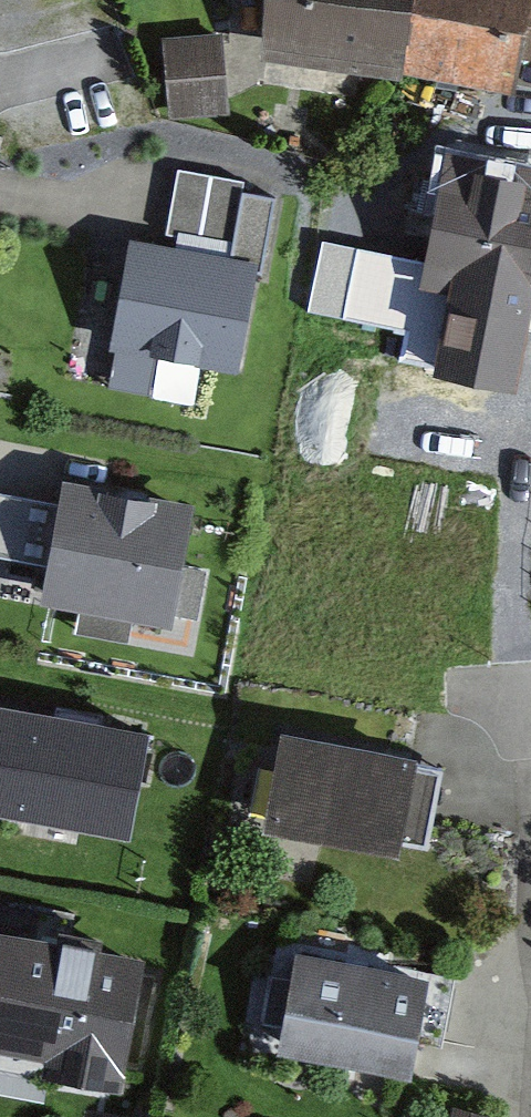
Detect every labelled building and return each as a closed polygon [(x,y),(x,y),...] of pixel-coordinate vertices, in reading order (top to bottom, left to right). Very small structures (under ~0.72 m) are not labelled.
[(267,62),(519,95),(524,56),(530,57),(530,0),(275,0),(267,62)] [(222,27),(163,32),(170,116),(229,111),(222,27)] [(449,144),(423,256),(406,332),(490,351),(500,310),(528,316),(530,302),(530,163),(449,144)] [(241,180),(176,169),(171,196),(165,231),(231,242),(241,180)] [(423,256),(321,237),(306,306),(406,332),(423,256)] [(260,265),(131,238),(109,344),(237,371),(260,265)] [(41,603),(169,628),(193,507),(65,482),(60,506),(0,495),(0,557),(48,567),(41,603)] [(127,841),(148,729),(0,702),(0,817),(127,841)] [(443,770),(282,740),(267,822),(427,851),(437,800),(443,770)] [(0,941),(0,1049),(126,1071),(144,966),(0,941)] [(427,980),(297,954),(278,1052),(409,1077),(413,1056),(427,980)]
